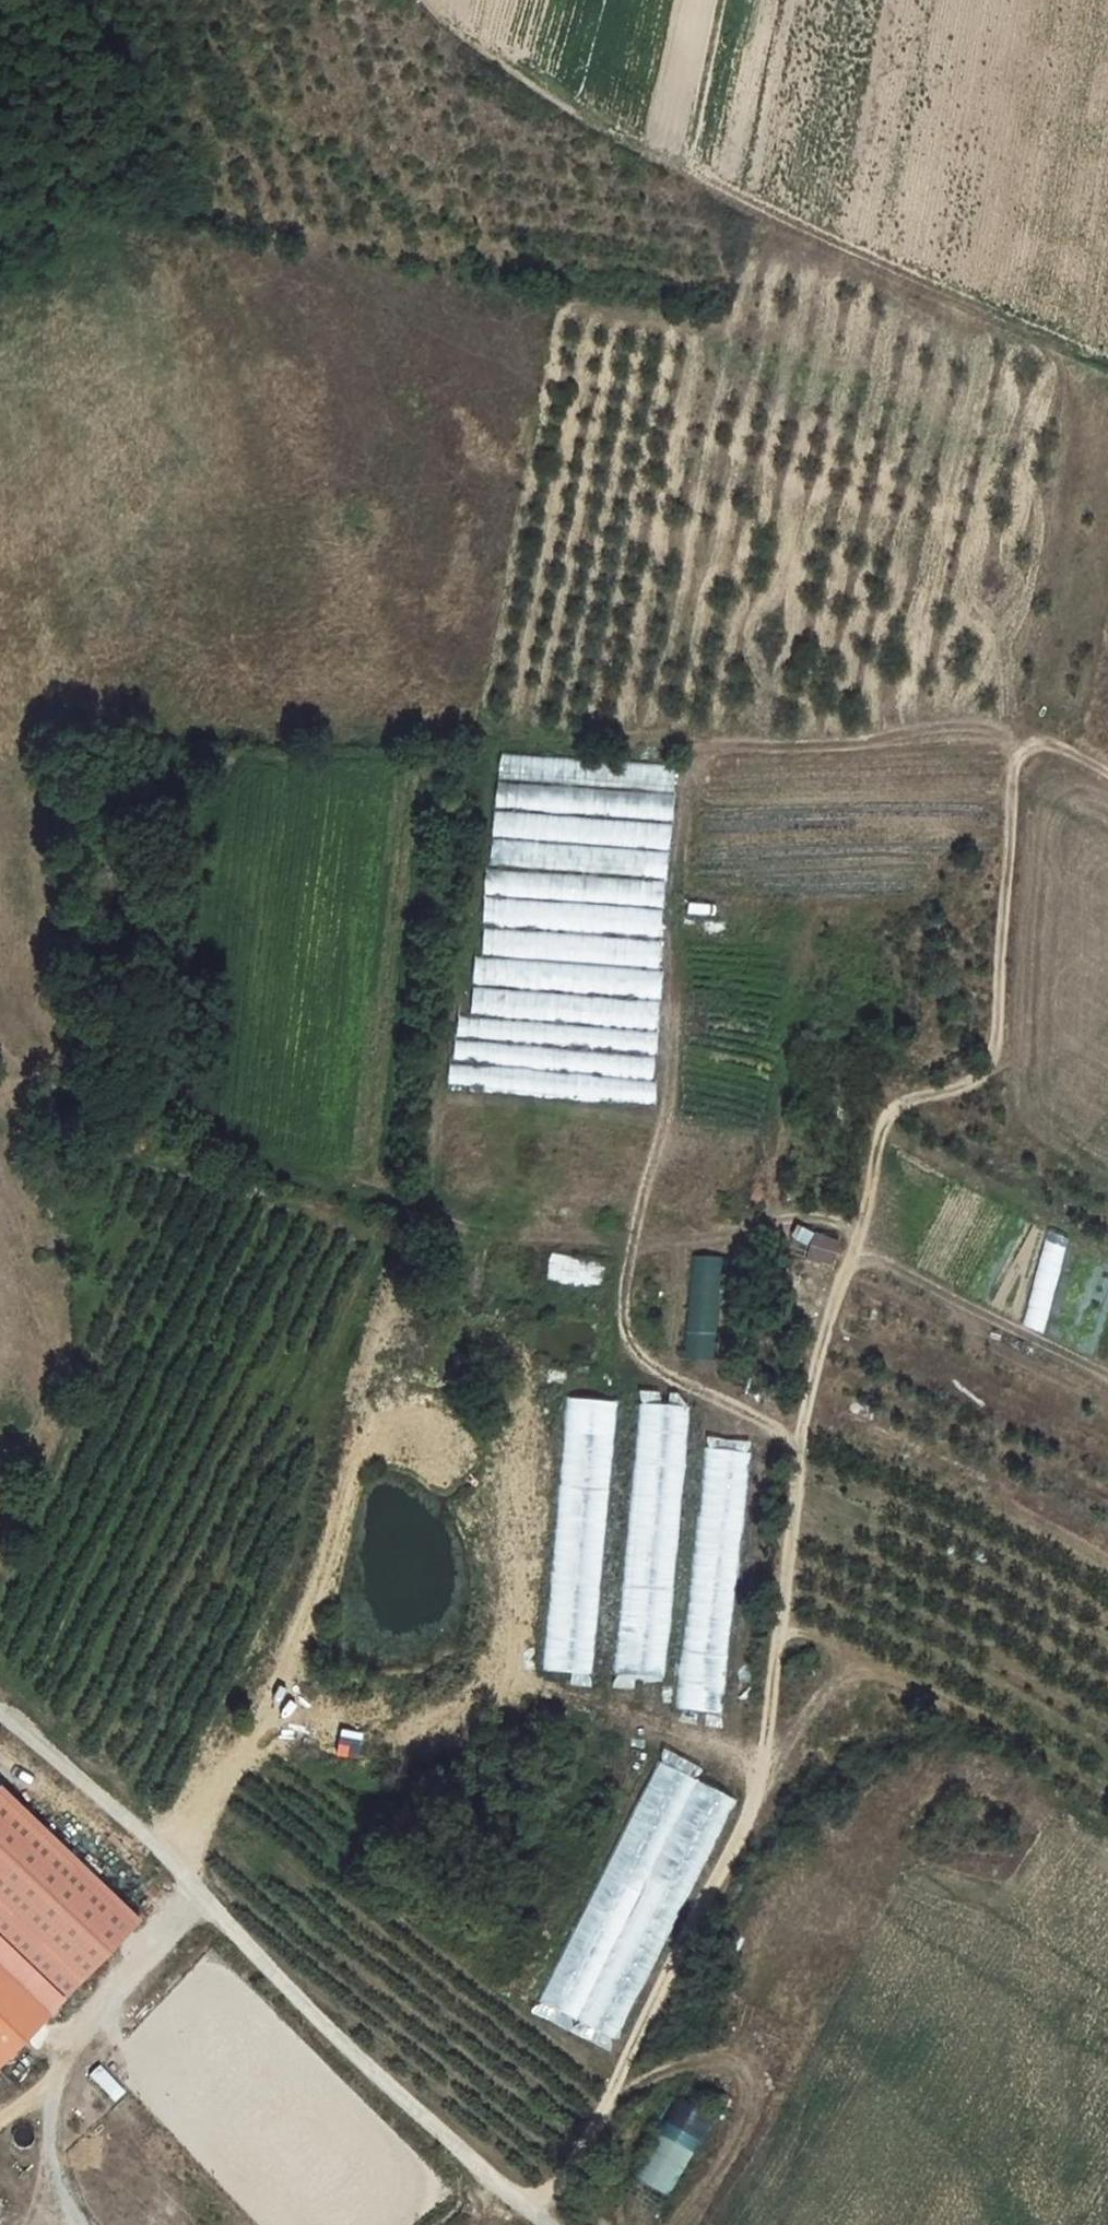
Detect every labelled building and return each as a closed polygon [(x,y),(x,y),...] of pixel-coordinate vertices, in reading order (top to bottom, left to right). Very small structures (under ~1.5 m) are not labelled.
[(505,754),(499,787),(518,790),(521,773),(530,775),(531,769),(544,771),(546,761),(505,754)] [(677,822),(669,773),(630,780),(633,795),(632,795),(637,827),(653,825),(653,826),(677,822)] [(496,810),(459,1082),(491,1087),(497,1040),(506,1041),(509,1018),(513,1018),(517,987),(504,985),(506,967),(510,968),(512,954),(520,955),(522,939),(538,941),(543,904),(566,908),(571,876),(562,875),(566,845),(562,845),(566,819),(496,810)] [(1043,1230),(1026,1327),(1048,1331),(1065,1234),(1043,1230)] [(838,1235),(812,1231),(807,1255),(832,1260),(838,1235)] [(587,1273),(587,1257),(550,1256),(550,1283),(585,1283),(586,1273),(587,1273)] [(687,1359),(718,1359),(720,1256),(688,1256),(687,1359)] [(671,1678),(686,1393),(635,1391),(620,1676),(671,1678)] [(597,1674),(613,1401),(561,1398),(545,1671),(597,1674)] [(707,1445),(678,1708),(722,1713),(752,1450),(707,1445)] [(630,1815),(545,2006),(619,2039),(705,1847),(712,1850),(738,1790),(667,1758),(649,1800),(677,1812),(668,1832),(630,1815)] [(64,1997),(140,1920),(4,1787),(0,1791),(0,1937),(64,1997)] [(64,1997),(0,1937),(0,2064),(64,1997)] [(671,2101),(640,2182),(674,2195),(705,2114),(671,2101)]
